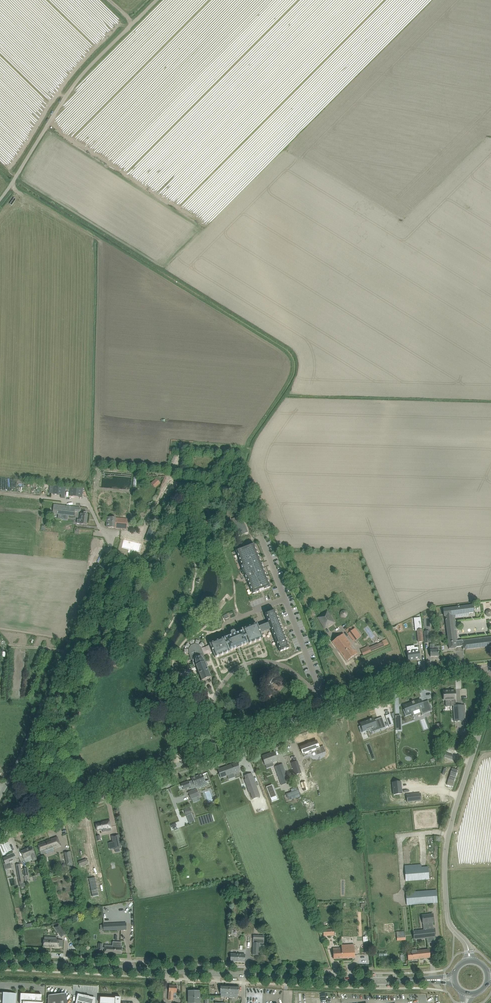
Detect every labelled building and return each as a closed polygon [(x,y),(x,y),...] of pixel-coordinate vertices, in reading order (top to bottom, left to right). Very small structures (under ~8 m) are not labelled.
[(151,483),(155,488),(160,483),(156,478),(151,483)] [(49,485),(49,490),(53,490),(53,494),(61,495),(60,498),(65,498),(65,487),(49,485)] [(53,505),(53,513),(55,514),(74,516),(75,512),(80,512),(80,508),(75,507),(56,505),(53,505)] [(86,525),(88,514),(81,513),(80,520),(77,519),(77,523),(86,525)] [(241,515),(232,519),(239,536),(248,532),(241,515)] [(110,518),(110,517),(107,517),(106,527),(127,529),(128,519),(110,518)] [(145,540),(152,543),(156,532),(149,529),(145,540)] [(269,552),(274,551),(271,538),(266,540),(269,552)] [(141,544),(123,540),(122,548),(139,552),(141,544)] [(254,544),(236,551),(241,565),(240,565),(246,580),(247,579),(252,594),(270,587),(265,572),(263,567),(261,563),(259,558),(254,544)] [(469,616),(468,614),(474,613),(473,605),(461,607),(443,609),(444,616),(445,616),(449,647),(449,649),(456,648),(456,647),(463,646),(463,650),(490,646),(490,637),(458,641),(455,618),(469,616)] [(224,639),(210,644),(215,658),(230,652),(230,651),(236,649),(238,648),(238,650),(240,649),(240,648),(241,647),(248,644),(248,645),(263,639),(260,633),(271,629),(280,652),(289,648),(274,610),(265,614),(268,623),(258,627),(257,624),(241,630),(242,632),(235,634),(235,632),(233,631),(231,632),(231,633),(232,636),(227,637),(226,638),(224,639)] [(320,616),(318,618),(324,628),(327,627),(328,627),(335,622),(331,616),(327,611),(320,616)] [(361,637),(355,628),(348,633),(354,642),(361,637)] [(332,642),(344,657),(347,661),(358,653),(343,634),(332,642)] [(191,645),(189,649),(189,653),(191,660),(192,660),(193,664),(192,664),(193,664),(194,667),(195,666),(195,667),(196,666),(197,670),(198,670),(199,673),(198,674),(199,674),(200,677),(200,678),(201,678),(202,681),(201,681),(201,682),(202,681),(202,682),(203,682),(203,681),(205,680),(205,681),(205,680),(208,679),(210,678),(210,679),(211,679),(210,678),(211,678),(211,677),(210,678),(209,674),(210,674),(209,674),(208,671),(208,670),(207,670),(206,667),(207,667),(207,666),(208,666),(207,662),(206,659),(203,656),(204,655),(201,648),(199,645),(195,644),(191,645)] [(438,656),(438,650),(439,650),(439,646),(434,646),(434,644),(430,645),(430,657),(438,656)] [(414,645),(406,647),(408,660),(420,658),(418,647),(415,647),(414,645)] [(363,655),(371,652),(369,646),(360,650),(363,655)] [(449,691),(443,691),(444,700),(445,700),(446,706),(453,706),(456,706),(456,705),(455,699),(455,692),(455,690),(455,692),(449,692),(449,691)] [(404,710),(403,710),(405,717),(406,716),(412,714),(413,716),(414,716),(413,715),(421,713),(422,715),(432,711),(430,706),(424,709),(422,703),(420,700),(414,702),(414,701),(413,702),(414,702),(412,703),(412,702),(411,702),(412,703),(404,706),(405,710),(404,710)] [(456,706),(453,706),(454,722),(454,721),(463,721),(466,721),(465,713),(463,714),(462,705),(456,705),(456,706)] [(394,725),(390,714),(385,716),(389,726),(394,725)] [(360,724),(361,726),(361,727),(360,728),(362,732),(363,731),(363,732),(376,727),(377,729),(381,727),(379,720),(374,722),(373,719),(360,724)] [(316,741),(300,746),(303,755),(304,755),(304,754),(316,750),(318,754),(324,751),(323,748),(324,747),(323,746),(319,748),(316,741)] [(262,756),(264,761),(265,765),(277,760),(274,752),(262,756)] [(223,767),(217,769),(220,778),(227,776),(234,773),(240,771),(237,762),(223,767)] [(275,767),(281,785),(289,782),(282,764),(275,767)] [(451,771),(447,785),(453,787),(457,772),(451,771)] [(262,796),(253,772),(246,775),(247,780),(246,781),(248,785),(249,784),(255,798),(262,796)] [(194,786),(205,782),(202,774),(191,778),(192,781),(189,782),(188,781),(181,784),(182,786),(181,786),(182,787),(183,790),(190,787),(190,786),(194,784),(194,786)] [(272,781),(265,784),(270,798),(277,795),(272,781)] [(401,782),(392,782),(394,795),(402,794),(401,782)] [(286,794),(287,798),(291,797),(292,799),(300,797),(297,787),(291,789),(292,792),(286,794)] [(199,796),(198,793),(196,789),(188,792),(191,799),(199,796)] [(420,793),(407,795),(407,802),(421,800),(420,793)] [(435,814),(367,819),(368,832),(435,828),(435,814)] [(96,824),(97,831),(102,830),(103,832),(109,831),(109,829),(111,828),(110,820),(103,822),(103,823),(101,823),(96,824)] [(118,849),(122,848),(121,847),(121,846),(119,835),(111,836),(112,842),(114,849),(114,850),(118,849)] [(60,846),(57,837),(38,844),(41,855),(46,853),(45,851),(60,846)] [(25,849),(26,850),(21,852),(24,859),(30,856),(32,861),(37,859),(32,846),(25,849)] [(64,853),(66,865),(73,864),(71,852),(64,853)] [(3,859),(5,864),(3,864),(5,870),(12,868),(10,863),(16,860),(13,853),(9,854),(10,856),(3,859)] [(24,886),(23,883),(20,864),(15,865),(19,884),(20,884),(20,886),(24,886)] [(423,867),(405,869),(406,881),(424,879),(429,879),(428,867),(423,867)] [(406,893),(407,905),(438,902),(437,890),(406,893)] [(433,929),(432,922),(433,922),(433,914),(422,915),(423,923),(426,923),(427,930),(417,931),(418,939),(435,937),(434,929),(433,929)] [(104,924),(103,924),(103,925),(104,930),(104,931),(121,930),(126,930),(126,923),(104,924)] [(66,934),(59,924),(54,927),(61,937),(66,934)] [(396,932),(397,941),(405,940),(404,931),(396,932)] [(263,943),(264,936),(253,935),(253,955),(262,955),(263,948),(266,949),(267,945),(259,945),(260,943),(263,943)] [(63,947),(63,940),(56,940),(57,937),(47,937),(47,940),(44,939),(43,947),(59,947),(63,947)] [(98,944),(98,950),(102,950),(102,949),(104,949),(104,953),(114,954),(115,954),(122,954),(122,949),(122,946),(104,945),(104,948),(102,948),(103,944),(98,944)] [(355,958),(354,945),(349,945),(342,945),(342,950),(333,950),(333,959),(355,958)] [(407,952),(408,960),(430,958),(429,950),(407,952)] [(230,961),(245,962),(245,955),(231,954),(230,961)] [(168,1000),(173,1001),(173,993),(177,993),(177,986),(169,985),(168,1000)] [(220,991),(220,994),(221,994),(221,997),(233,997),(238,998),(238,994),(239,994),(239,992),(239,987),(221,986),(220,991)] [(189,997),(189,1002),(194,1002),(199,1002),(199,992),(189,992),(189,997)] [(16,1001),(16,1000),(16,994),(4,993),(4,994),(0,994),(0,1002),(16,1002),(16,1001)] [(23,1002),(41,1002),(42,996),(40,996),(21,994),(20,1002),(23,1002)] [(66,1001),(65,995),(50,997),(50,996),(49,1002),(66,1002),(66,1001)]
